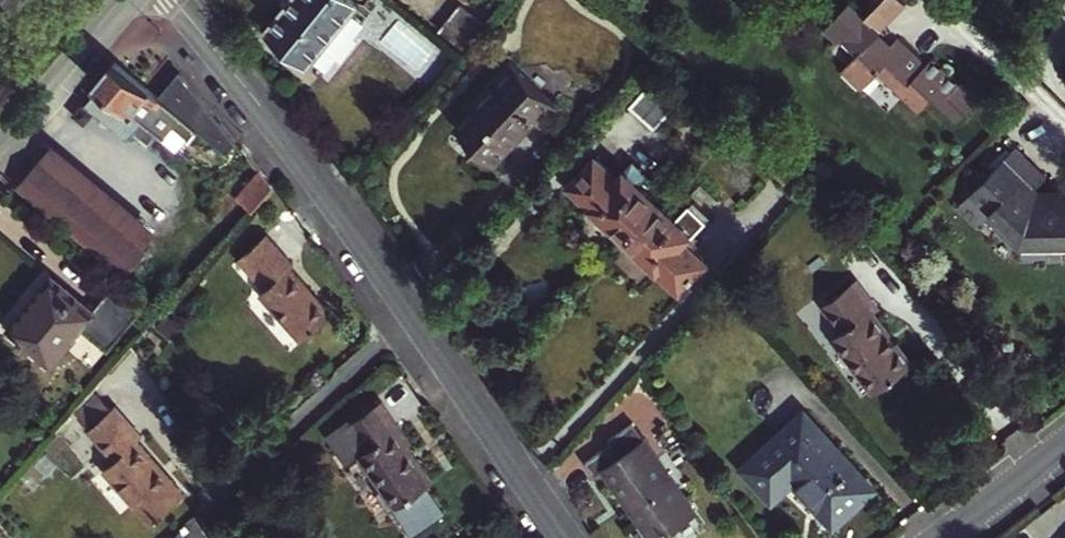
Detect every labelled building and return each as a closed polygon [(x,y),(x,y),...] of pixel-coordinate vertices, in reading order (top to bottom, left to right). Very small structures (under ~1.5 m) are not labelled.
[(268,30),(308,63),(314,57),(325,67),(337,53),(341,57),(359,36),(354,31),(365,19),(353,9),(357,4),(352,0),(293,0),(268,30)] [(418,13),(449,39),(473,9),(461,0),(428,0),(418,13)] [(884,8),(846,46),(861,59),(847,74),(869,95),(883,80),(923,116),(935,103),(944,112),(963,91),(936,67),(931,72),(902,46),(894,55),(880,42),(907,12),(894,0),(875,0),(884,8)] [(477,110),(461,127),(496,160),(535,117),(542,123),(559,104),(510,59),(493,77),(501,84),(477,110)] [(186,140),(189,142),(200,130),(159,97),(115,61),(98,82),(103,87),(145,122),(178,150),(186,140)] [(181,73),(159,97),(200,130),(227,153),(237,141),(181,73)] [(501,84),(493,77),(470,103),(477,110),(501,84)] [(654,80),(633,103),(641,111),(657,126),(678,103),(654,80)] [(145,122),(103,87),(89,104),(131,138),(145,122)] [(186,140),(178,150),(181,152),(189,142),(186,140)] [(129,234),(108,259),(126,274),(147,249),(161,232),(111,190),(60,148),(46,165),(129,234)] [(1064,246),(1064,193),(1033,194),(1027,187),(1037,177),(1009,150),(951,210),(971,229),(983,218),(1014,248),(1064,246)] [(627,238),(661,202),(628,171),(621,178),(599,157),(571,186),(627,238)] [(129,234),(46,165),(25,190),(108,259),(129,234)] [(262,171),(238,198),(253,212),(274,188),(262,171)] [(693,232),(661,202),(627,238),(682,291),(709,263),(685,240),(693,232)] [(268,294),(263,298),(305,344),(335,318),(293,271),(295,269),(270,240),(242,265),(268,294)] [(94,310),(54,276),(14,323),(56,360),(88,323),(113,344),(142,311),(114,287),(94,310)] [(846,330),(835,338),(878,393),(914,364),(873,312),(880,307),(859,279),(826,305),(846,330)] [(75,412),(89,429),(114,410),(100,393),(75,412)] [(414,442),(385,400),(355,421),(352,418),(330,433),(350,463),(361,455),(384,487),(379,491),(392,509),(396,506),(416,534),(449,512),(431,485),(435,482),(410,445),(414,442)] [(89,429),(87,430),(111,461),(101,469),(145,525),(179,499),(136,444),(140,440),(115,409),(114,410),(89,429)] [(745,467),(773,497),(792,478),(834,522),(874,484),(805,411),(745,467)] [(633,427),(611,445),(614,449),(588,469),(598,482),(606,476),(653,537),(663,537),(697,512),(633,427)]
